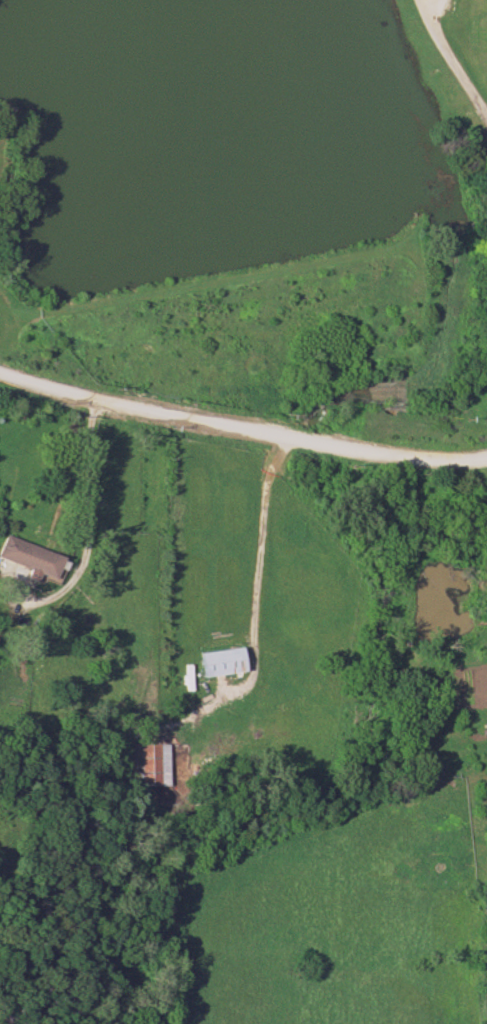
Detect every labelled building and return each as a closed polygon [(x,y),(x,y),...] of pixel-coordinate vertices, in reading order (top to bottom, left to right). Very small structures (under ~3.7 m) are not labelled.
[(55,557),(0,537),(0,562),(47,579),(55,557)] [(198,652),(200,677),(244,673),(242,647),(198,652)] [(161,744),(142,744),(142,786),(161,786),(161,744)]
